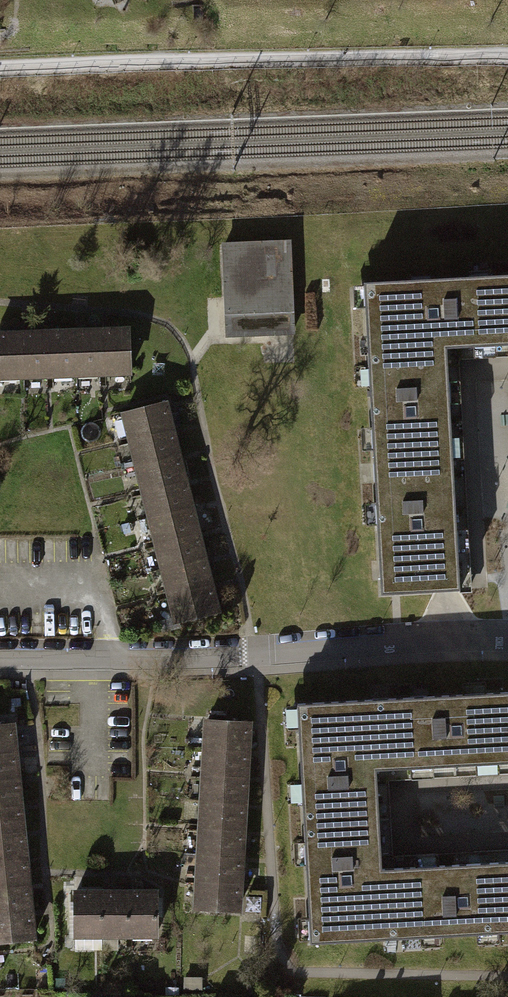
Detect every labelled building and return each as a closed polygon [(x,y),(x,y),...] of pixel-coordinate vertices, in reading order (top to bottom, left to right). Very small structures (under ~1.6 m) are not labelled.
[(225,245),(227,336),(293,335),(292,244),(225,245)] [(363,368),(444,364),(443,348),(507,345),(507,337),(505,275),(359,283),(363,368)] [(0,333),(0,375),(125,372),(124,330),(0,333)] [(370,482),(450,477),(444,364),(363,368),(370,482)] [(212,610),(160,403),(121,413),(172,619),(212,610)] [(432,591),(456,590),(450,477),(370,482),(376,594),(432,591)] [(463,528),(466,585),(475,585),(472,528),(463,528)] [(384,698),(385,721),(396,720),(397,745),(408,744),(409,767),(507,761),(507,691),(384,698)] [(385,721),(384,698),(292,703),(299,823),(374,819),(372,768),(409,767),(408,744),(397,745),(396,720),(385,721)] [(202,720),(191,906),(234,908),(245,722),(202,720)] [(0,724),(0,940),(29,937),(8,723),(0,724)] [(374,819),(299,823),(305,942),(398,937),(397,914),(407,914),(405,889),(416,888),(414,865),(376,867),(374,819)] [(490,861),(491,883),(501,883),(503,908),(507,908),(507,860),(490,861)] [(414,865),(416,888),(405,889),(407,914),(397,914),(398,937),(507,931),(507,908),(503,908),(501,883),(491,883),(490,861),(414,865)] [(71,892),(71,933),(152,932),(152,891),(71,892)]
